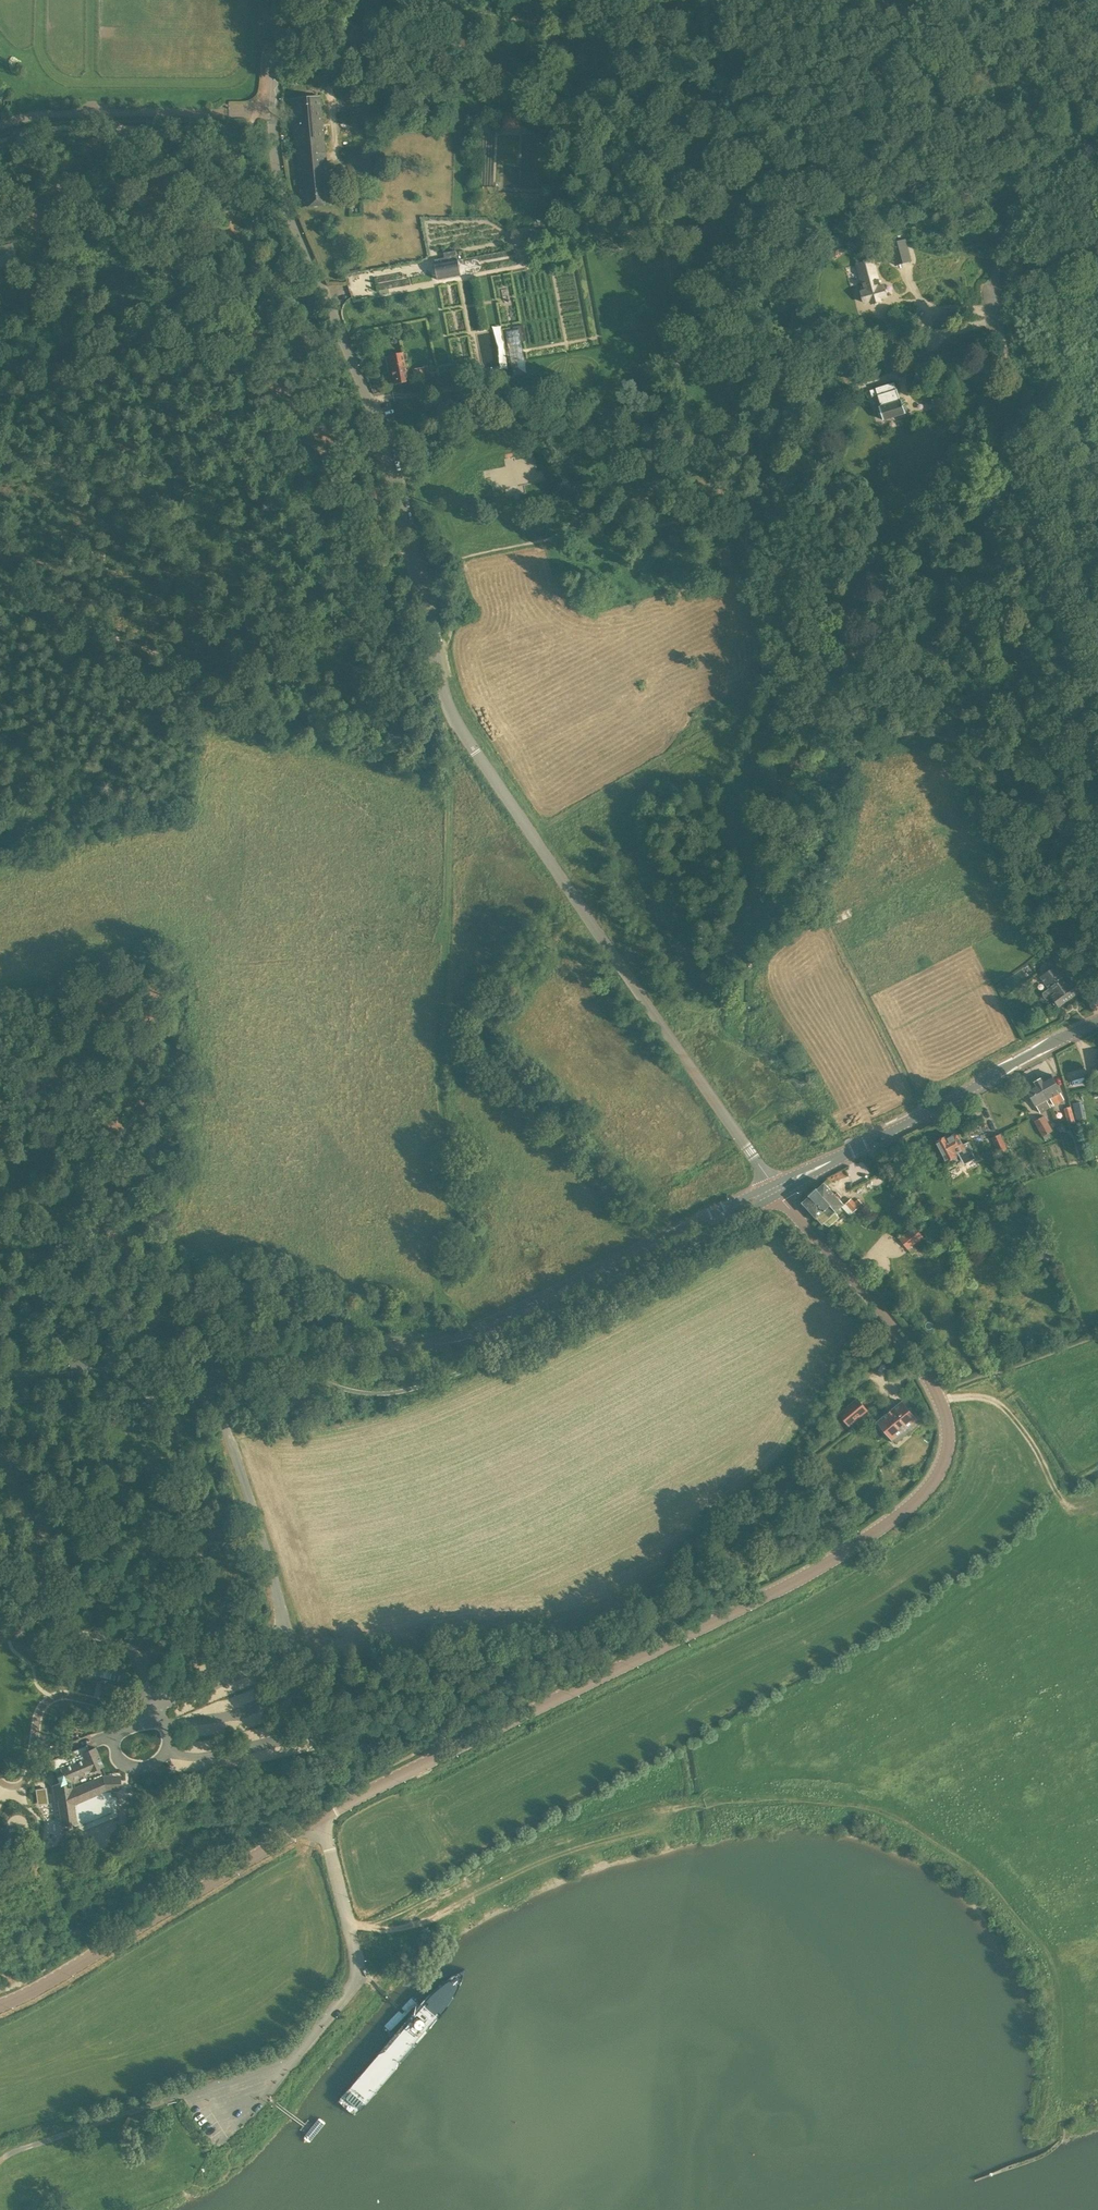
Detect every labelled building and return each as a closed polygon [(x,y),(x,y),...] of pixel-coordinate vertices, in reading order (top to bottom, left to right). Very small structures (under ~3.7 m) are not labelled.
[(291,104),(294,143),(303,141),(304,147),(324,145),(320,104),(319,96),(311,97),(290,99),(291,104)] [(504,126),(508,126),(508,123),(514,123),(514,127),(517,127),(518,116),(508,115),(508,111),(505,111),(504,126)] [(294,143),(298,178),(307,177),(307,182),(314,181),(314,184),(328,182),(324,145),(304,147),(303,141),(294,143)] [(307,177),(298,178),(301,207),(330,204),(328,182),(314,184),(314,181),(307,182),(307,177)] [(526,227),(512,229),(515,245),(529,243),(526,227)] [(890,243),(896,265),(912,261),(906,239),(890,243)] [(435,264),(437,280),(461,276),(458,260),(449,262),(435,264)] [(863,283),(860,284),(862,291),(861,291),(864,302),(871,300),(872,303),(880,301),(879,298),(886,296),(883,285),(880,286),(878,279),(877,279),(872,260),(858,264),(863,283)] [(505,330),(513,375),(527,373),(519,327),(505,330)] [(885,347),(887,354),(898,351),(897,344),(885,347)] [(389,364),(386,365),(387,371),(391,371),(393,384),(407,381),(403,360),(407,360),(405,353),(402,354),(402,352),(388,355),(388,356),(385,357),(386,364),(389,363),(389,364)] [(425,380),(423,366),(413,368),(416,381),(425,380)] [(876,388),(878,395),(881,406),(879,407),(883,420),(905,413),(901,400),(900,400),(896,389),(894,383),(876,388)] [(491,468),(489,469),(494,487),(504,484),(502,479),(495,481),(491,468)] [(1052,996),(1058,1005),(1078,991),(1072,982),(1070,983),(1057,965),(1040,977),(1049,988),(1043,993),(1044,997),(1047,1000),(1052,996)] [(1040,1078),(1038,1080),(1049,1100),(1051,1099),(1054,1105),(1064,1099),(1060,1092),(1050,1074),(1041,1079),(1040,1078)] [(1049,1100),(1038,1080),(1035,1082),(1026,1088),(1036,1106),(1036,1105),(1040,1112),(1050,1107),(1047,1101),(1049,1100)] [(1084,1117),(1081,1101),(1073,1103),(1076,1119),(1084,1117)] [(1064,1108),(1070,1126),(1075,1125),(1070,1106),(1064,1108)] [(1052,1131),(1044,1115),(1034,1121),(1043,1136),(1052,1131)] [(958,1155),(961,1161),(963,1165),(975,1159),(972,1152),(973,1151),(969,1142),(962,1145),(956,1134),(947,1139),(946,1136),(937,1141),(937,1142),(933,1144),(937,1153),(941,1150),(947,1161),(958,1155)] [(992,1137),(999,1153),(1007,1150),(1000,1134),(992,1137)] [(804,1203),(809,1209),(811,1206),(812,1207),(816,1202),(818,1205),(824,1199),(826,1201),(835,1202),(839,1199),(842,1197),(837,1192),(835,1194),(825,1183),(824,1182),(823,1183),(824,1183),(817,1189),(817,1188),(809,1195),(810,1196),(803,1201),(802,1202),(803,1203),(804,1203)] [(811,1206),(809,1209),(822,1224),(823,1223),(829,1227),(839,1218),(836,1212),(844,1204),(839,1199),(835,1202),(826,1201),(824,1199),(818,1205),(816,1202),(812,1207),(811,1206)] [(846,1203),(853,1211),(858,1207),(860,1209),(864,1205),(860,1201),(856,1204),(851,1199),(846,1203)] [(858,1207),(853,1211),(860,1219),(865,1215),(860,1209),(858,1207)] [(901,1216),(908,1225),(917,1218),(910,1209),(901,1216)] [(904,1234),(913,1245),(923,1237),(914,1226),(904,1234)] [(1042,1254),(1047,1263),(1053,1260),(1047,1247),(1033,1253),(1035,1258),(1042,1254)] [(1046,1265),(1049,1272),(1056,1269),(1053,1262),(1046,1265)] [(839,1414),(849,1426),(869,1410),(858,1398),(839,1414)] [(878,1421),(892,1438),(894,1437),(897,1441),(919,1423),(915,1419),(916,1419),(901,1401),(878,1421)] [(735,1551),(739,1556),(745,1551),(741,1546),(735,1551)] [(11,1637),(1,1604),(0,1605),(0,1640),(11,1637)] [(114,1664),(115,1657),(89,1651),(83,1677),(123,1686),(125,1675),(119,1674),(120,1666),(114,1664)] [(52,1741),(46,1744),(49,1751),(55,1749),(52,1741)] [(61,1772),(56,1774),(59,1782),(52,1784),(55,1799),(58,1799),(62,1825),(77,1823),(82,1826),(112,1812),(112,1790),(115,1790),(115,1782),(118,1782),(118,1775),(106,1761),(102,1763),(95,1747),(57,1763),(61,1772)] [(45,1788),(36,1789),(37,1801),(47,1799),(45,1788)]
